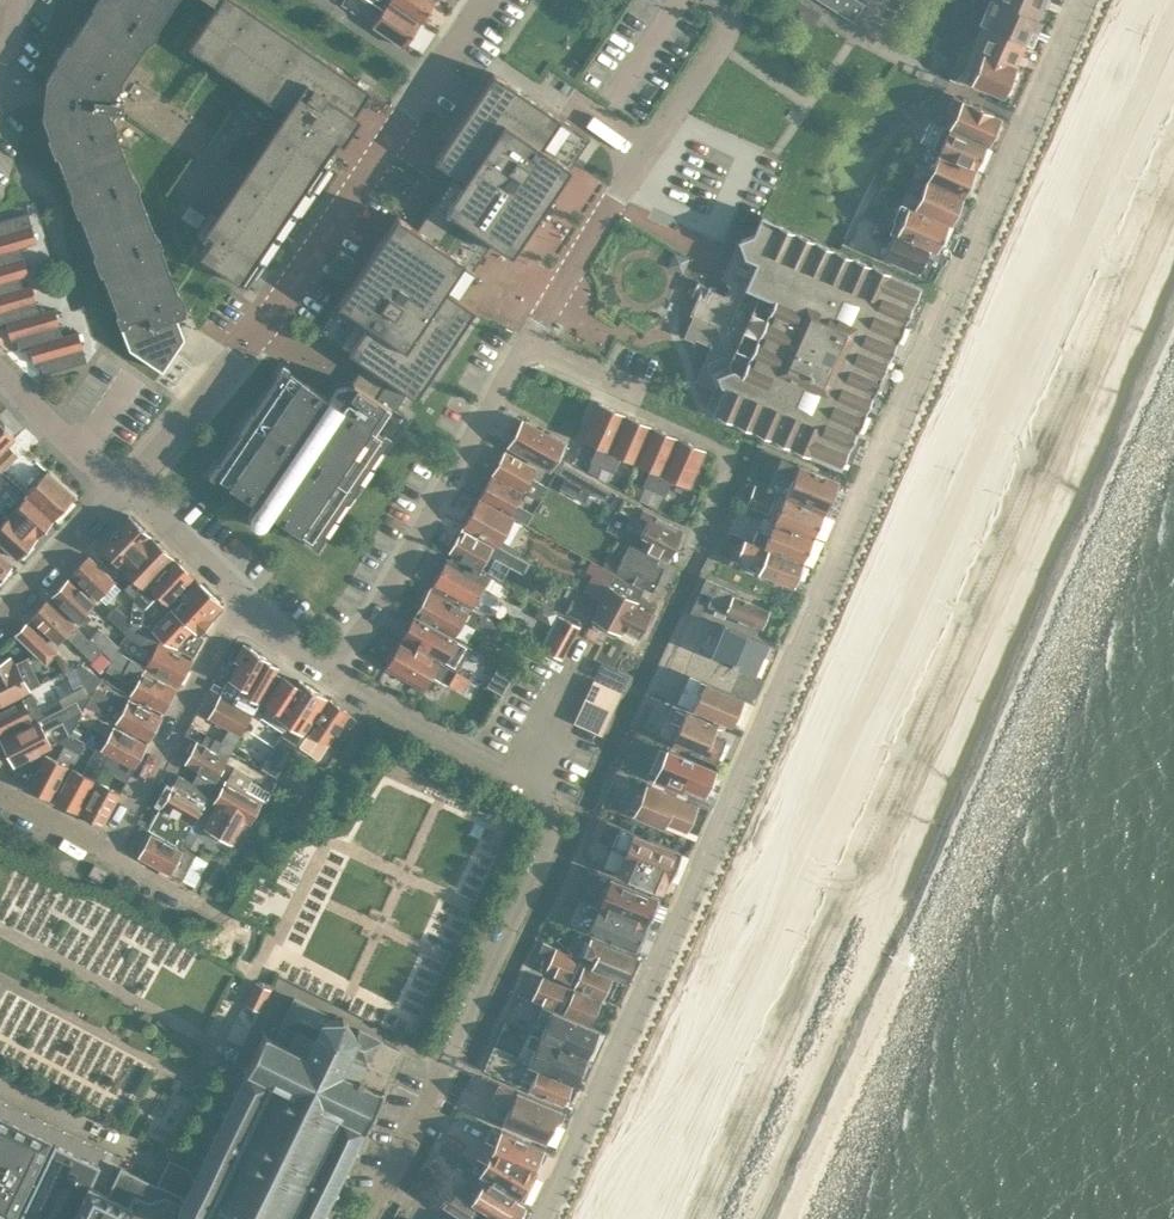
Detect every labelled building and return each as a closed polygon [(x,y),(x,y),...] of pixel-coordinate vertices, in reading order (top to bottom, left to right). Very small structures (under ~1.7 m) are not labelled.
[(40,111),(120,319),(118,320),(126,342),(159,364),(172,344),(173,343),(181,331),(173,311),(183,307),(181,304),(182,299),(177,286),(174,285),(157,240),(158,238),(154,228),(152,227),(134,182),(136,180),(132,170),(129,168),(112,123),(113,121),(109,111),(107,109),(105,106),(104,105),(106,103),(110,104),(119,105),(119,104),(120,95),(107,94),(106,91),(107,90),(109,87),(112,87),(118,78),(117,75),(131,55),(144,35),(147,34),(153,25),(153,23),(165,4),(167,5),(169,1),(168,1),(168,0),(92,0),(43,73),(44,73),(47,75),(47,78),(45,108),(44,109),(40,111)] [(185,39),(281,104),(277,110),(241,163),(208,213),(201,223),(208,229),(196,247),(243,279),(325,157),(319,154),(334,133),(343,119),(352,106),(367,83),(245,0),(211,0),(185,39)] [(378,5),(369,19),(400,40),(417,16),(394,0),(370,0),(378,5)] [(417,16),(427,0),(394,0),(417,16)] [(785,7),(809,20),(811,15),(816,5),(807,0),(788,0),(785,7)] [(850,13),(858,0),(828,0),(850,13)] [(985,21),(990,24),(1022,37),(1022,36),(1029,22),(1034,24),(1038,14),(1033,12),(1005,0),(995,0),(985,21)] [(1033,12),(1034,11),(1039,0),(1005,0),(1033,12)] [(990,24),(967,75),(999,89),(1001,90),(1001,88),(1022,39),(1023,38),(1022,37),(990,24)] [(394,208),(315,325),(361,356),(348,374),(346,373),(343,377),(371,396),(374,391),(386,373),(412,390),(471,302),(452,289),(481,245),(476,241),(484,231),(508,247),(571,154),(587,131),(555,109),(490,65),(443,134),(430,154),(450,167),(413,221),(394,208)] [(950,89),(943,102),(952,105),(945,120),(945,121),(984,139),(997,111),(990,107),(958,92),(950,89)] [(928,112),(918,134),(936,142),(935,144),(936,145),(973,162),(984,139),(945,121),(945,120),(928,112)] [(915,155),(911,166),(961,189),(973,162),(936,145),(928,161),(915,155)] [(903,183),(897,195),(905,198),(944,216),(948,218),(961,189),(911,166),(910,166),(903,183)] [(893,223),(892,226),(926,242),(931,245),(944,216),(905,198),(893,223)] [(16,238),(17,240),(33,236),(25,206),(0,213),(0,242),(16,238)] [(700,290),(682,327),(727,347),(702,400),(708,403),(759,426),(836,460),(917,279),(842,245),(837,243),(820,236),(757,208),(749,226),(737,231),(735,231),(736,234),(740,248),(733,264),(718,269),(725,282),(722,289),(704,281),(700,290)] [(874,215),(868,228),(887,237),(880,251),(917,266),(926,242),(892,226),(893,223),(874,215)] [(18,276),(16,271),(25,268),(21,252),(17,240),(16,238),(0,242),(0,280),(18,276)] [(3,317),(36,308),(35,306),(33,296),(28,278),(19,281),(18,276),(0,280),(0,318),(3,317)] [(36,308),(3,317),(8,334),(14,333),(17,343),(26,341),(60,332),(59,329),(56,318),(51,301),(48,302),(35,306),(36,308)] [(60,332),(26,341),(32,358),(37,356),(40,367),(83,355),(75,325),(59,329),(60,332)] [(222,461),(215,471),(254,498),(246,510),(246,515),(248,520),(253,523),(257,522),(261,521),(270,509),(307,534),(314,523),(320,527),(342,495),(337,492),(350,472),(355,475),(377,442),(371,438),(379,427),(382,426),(385,429),(389,423),(394,415),(396,412),(371,396),(343,377),(333,380),(325,391),(287,365),(279,376),(273,372),(251,405),(257,410),(244,430),(237,425),(216,457),(222,461)] [(595,395),(579,432),(594,438),(587,455),(598,460),(622,407),(595,395)] [(622,407),(598,460),(610,465),(617,449),(632,455),(648,418),(622,407)] [(504,438),(544,462),(559,437),(519,413),(517,416),(513,413),(506,426),(510,428),(504,438)] [(648,418),(632,455),(647,462),(640,478),(651,483),(674,430),(648,418)] [(12,432),(9,429),(10,427),(2,419),(0,420),(0,444),(12,432)] [(674,430),(651,483),(662,488),(670,472),(685,479),(701,442),(674,430)] [(0,446),(0,461),(14,447),(7,439),(0,446)] [(494,446),(486,460),(490,463),(489,466),(522,484),(524,485),(533,469),(543,475),(549,465),(503,440),(501,444),(498,449),(494,446)] [(777,451),(765,481),(776,486),(775,487),(820,506),(821,507),(835,475),(796,458),(777,451)] [(44,464),(22,487),(24,489),(50,513),(71,490),(44,464)] [(489,466),(475,490),(512,511),(523,518),(530,505),(514,498),(522,484),(489,466)] [(749,486),(744,498),(765,507),(773,486),(752,478),(749,486)] [(766,510),(810,530),(820,506),(775,487),(766,510)] [(14,552),(50,513),(24,489),(19,494),(6,507),(2,503),(0,503),(0,540),(14,552)] [(617,492),(613,501),(628,509),(634,497),(619,489),(617,492)] [(475,490),(459,519),(526,556),(528,552),(527,548),(525,544),(521,542),(516,543),(499,533),(501,529),(510,515),(512,511),(475,490)] [(628,510),(623,519),(637,526),(637,527),(644,531),(639,540),(669,555),(677,540),(672,538),(680,522),(639,501),(635,509),(628,510)] [(613,502),(602,522),(616,529),(627,509),(613,502)] [(125,507),(95,539),(107,550),(100,557),(108,564),(111,567),(118,560),(148,529),(125,507)] [(759,507),(748,534),(800,556),(810,530),(766,510),(759,507)] [(459,519),(445,544),(469,558),(488,569),(489,567),(498,573),(506,559),(520,567),(526,556),(459,519)] [(148,529),(118,560),(129,571),(119,581),(128,590),(168,548),(148,529)] [(731,554),(731,556),(776,574),(790,579),(800,556),(748,534),(741,531),(734,547),(731,554)] [(602,550),(598,558),(611,565),(649,583),(660,561),(653,557),(656,550),(627,535),(616,557),(602,550)] [(74,561),(68,567),(78,577),(95,593),(97,591),(105,597),(119,583),(112,575),(102,565),(85,549),(74,561)] [(128,611),(127,616),(140,623),(140,622),(141,610),(141,601),(142,600),(154,588),(164,598),(190,570),(171,551),(144,579),(131,594),(128,611)] [(443,551),(428,578),(451,591),(450,592),(468,602),(468,601),(470,599),(486,608),(490,607),(494,604),(496,600),(496,596),(495,591),(479,582),(488,569),(469,558),(466,563),(443,551)] [(593,562),(581,583),(599,593),(610,572),(593,562)] [(599,593),(589,611),(600,617),(600,623),(609,628),(614,625),(616,626),(619,621),(636,630),(648,607),(647,607),(653,596),(637,587),(640,581),(612,567),(610,572),(599,593)] [(66,571),(49,589),(75,614),(80,620),(88,611),(83,606),(92,597),(66,571)] [(703,572),(698,582),(710,587),(705,598),(721,605),(721,606),(759,623),(767,604),(765,603),(730,589),(733,584),(703,572)] [(168,601),(149,620),(157,631),(182,645),(190,648),(201,629),(198,626),(210,614),(208,611),(220,598),(194,573),(168,601)] [(426,583),(412,607),(452,630),(461,613),(471,619),(471,620),(487,628),(494,615),(468,601),(468,602),(450,592),(448,595),(426,583)] [(569,591),(561,605),(576,613),(584,600),(569,591)] [(688,603),(687,606),(695,610),(702,596),(693,592),(688,603)] [(45,593),(28,611),(55,637),(63,629),(89,654),(98,644),(85,631),(72,619),(45,593)] [(113,597),(102,608),(122,626),(127,616),(128,611),(113,597)] [(547,622),(538,638),(558,650),(563,641),(575,618),(555,607),(547,622)] [(404,623),(399,631),(454,662),(467,639),(412,608),(409,613),(406,611),(400,621),(404,623)] [(24,616),(11,628),(12,629),(13,629),(32,648),(44,636),(24,616)] [(122,626),(120,629),(150,644),(154,637),(155,634),(156,633),(144,625),(140,623),(127,616),(122,626)] [(722,618),(708,648),(741,662),(751,667),(764,637),(758,634),(722,618)] [(96,621),(85,631),(98,644),(100,646),(107,653),(108,653),(113,644),(116,640),(96,621)] [(398,634),(382,661),(421,682),(429,667),(459,684),(466,671),(463,670),(398,633),(398,634)] [(236,656),(226,672),(241,681),(233,696),(250,706),(257,693),(276,661),(266,655),(267,653),(241,636),(232,653),(236,656)] [(150,644),(143,658),(176,676),(187,655),(179,651),(154,637),(150,644)] [(108,653),(103,662),(118,670),(118,669),(133,676),(127,687),(160,704),(172,681),(140,664),(142,659),(113,644),(108,653)] [(100,646),(89,657),(97,664),(107,653),(100,646)] [(37,678),(24,652),(13,657),(12,655),(10,656),(7,651),(0,654),(0,697),(37,678)] [(497,656),(484,679),(499,687),(511,664),(497,656)] [(66,672),(50,680),(60,700),(90,685),(92,682),(98,672),(78,657),(71,661),(80,679),(71,683),(66,672)] [(281,723),(257,759),(273,770),(295,738),(303,725),(302,724),(324,691),(297,673),(293,678),(281,670),(263,696),(265,698),(258,708),(281,723)] [(590,672),(582,688),(610,701),(618,685),(590,672)] [(697,672),(685,699),(728,719),(740,692),(729,687),(701,674),(697,672)] [(221,681),(211,675),(207,681),(217,687),(221,681)] [(90,686),(82,700),(96,707),(105,689),(92,682),(90,685),(90,686)] [(0,729),(0,736),(2,740),(1,744),(6,755),(10,756),(10,757),(48,738),(41,724),(59,715),(66,729),(67,727),(82,700),(90,686),(90,685),(60,700),(0,729)] [(0,702),(0,728),(41,708),(30,687),(19,692),(0,702)] [(582,688),(570,714),(598,728),(610,701),(582,688)] [(204,727),(199,737),(225,751),(231,741),(238,729),(249,707),(232,697),(218,689),(206,711),(226,722),(219,736),(204,727)] [(125,692),(112,715),(145,733),(158,709),(125,692)] [(303,725),(295,738),(315,751),(324,738),(332,743),(352,712),(345,708),(346,706),(325,692),(307,719),(303,725)] [(682,705),(668,734),(712,754),(722,731),(715,727),(718,721),(714,719),(682,705)] [(72,719),(68,727),(76,731),(80,723),(72,719)] [(109,719),(97,742),(105,746),(130,760),(142,737),(109,719)] [(26,766),(23,773),(24,776),(26,777),(25,779),(47,791),(64,759),(67,754),(71,756),(81,735),(67,727),(66,729),(53,735),(60,739),(53,752),(42,747),(32,767),(30,766),(26,766)] [(348,728),(338,745),(347,751),(357,734),(348,728)] [(175,767),(170,778),(202,795),(203,793),(213,773),(215,769),(225,752),(225,751),(199,737),(194,734),(193,734),(182,756),(199,765),(193,777),(175,767)] [(68,761),(51,793),(73,806),(91,773),(97,759),(98,760),(105,746),(97,742),(93,740),(85,754),(78,766),(68,761)] [(663,741),(649,772),(675,783),(678,777),(697,786),(707,760),(663,741)] [(105,746),(98,760),(122,773),(130,760),(105,746)] [(284,756),(276,772),(295,783),(304,767),(284,756)] [(213,798),(200,820),(203,822),(202,823),(203,828),(212,833),(217,832),(218,830),(233,839),(245,816),(258,793),(242,784),(249,771),(230,760),(224,773),(215,769),(213,773),(203,793),(213,798)] [(95,775),(77,807),(100,819),(117,787),(95,775)] [(643,776),(629,806),(661,820),(663,815),(683,823),(694,799),(643,776)] [(170,778),(147,822),(165,832),(178,839),(182,830),(189,818),(202,795),(170,778)] [(149,817),(137,810),(134,815),(147,822),(149,817)] [(597,810),(588,830),(621,844),(612,864),(659,885),(665,871),(666,872),(668,868),(665,867),(667,862),(671,861),(675,852),(673,849),(675,844),(597,810)] [(141,833),(135,844),(138,846),(136,849),(168,867),(179,873),(193,847),(180,840),(180,841),(178,839),(165,832),(147,822),(145,824),(148,826),(144,835),(141,833)] [(187,825),(180,837),(194,844),(200,832),(187,825)] [(87,865),(86,868),(99,875),(103,869),(106,864),(92,856),(87,865)] [(594,864),(582,892),(649,922),(662,893),(594,864)] [(582,892),(572,916),(638,944),(649,922),(582,892)] [(588,930),(580,945),(592,951),(588,959),(587,960),(610,970),(625,976),(635,952),(588,930)] [(541,952),(537,961),(543,964),(567,975),(570,966),(576,953),(541,936),(537,944),(540,946),(539,947),(539,949),(539,950),(540,951),(541,952)] [(576,953),(570,966),(576,968),(570,980),(600,993),(610,970),(587,960),(588,959),(576,953)] [(539,970),(529,992),(538,998),(538,997),(557,1006),(567,983),(539,970)] [(253,975),(243,996),(256,1002),(266,981),(253,975)] [(570,985),(560,1007),(588,1020),(598,998),(570,985)] [(153,1177),(179,1190),(176,1196),(178,1196),(176,1200),(180,1211),(190,1217),(202,1213),(204,1207),(228,1218),(314,1218),(320,1206),(325,1208),(328,1201),(329,1201),(334,1191),(333,1190),(337,1183),(332,1181),(341,1164),(345,1166),(347,1162),(343,1160),(351,1142),(356,1145),(359,1138),(360,1138),(365,1127),(364,1127),(369,1118),(364,1116),(364,1115),(378,1086),(384,1084),(383,1080),(377,1081),(396,1042),(378,1034),(379,1033),(356,1022),(353,1027),(341,1011),(322,1011),(324,1007),(291,991),(278,1017),(279,1018),(277,1021),(271,1019),(267,1027),(262,1025),(243,1063),(242,1062),(241,1064),(237,1062),(236,1064),(235,1064),(230,1075),(231,1076),(229,1080),(232,1082),(208,1130),(204,1128),(199,1138),(200,1139),(196,1147),(191,1145),(184,1151),(183,1160),(166,1151),(153,1177)] [(529,1017),(525,1026),(580,1050),(592,1023),(587,1021),(588,1020),(560,1007),(557,1006),(538,997),(538,998),(529,1017)] [(521,1035),(515,1049),(530,1056),(527,1063),(546,1072),(548,1068),(568,1077),(580,1050),(525,1026),(521,1035)] [(492,1038),(481,1062),(521,1080),(560,1098),(569,1078),(568,1077),(548,1068),(546,1072),(527,1063),(530,1056),(515,1049),(492,1038)] [(491,1090),(484,1107),(501,1115),(544,1135),(553,1115),(559,1112),(563,1105),(515,1084),(498,1076),(493,1087),(491,1090)] [(8,1216),(9,1214),(8,1214),(12,1206),(18,1209),(51,1138),(46,1135),(46,1134),(0,1112),(0,1212),(8,1216)] [(489,1118),(477,1143),(528,1168),(530,1165),(534,1163),(538,1156),(536,1151),(541,1143),(498,1122),(498,1123),(489,1118)] [(18,1210),(37,1218),(123,1218),(130,1204),(128,1200),(126,1199),(131,1188),(145,1195),(162,1189),(176,1196),(179,1190),(153,1177),(117,1160),(104,1187),(95,1183),(96,1182),(87,1177),(96,1158),(52,1137),(51,1138),(18,1209),(18,1210)] [(477,1143),(468,1161),(476,1166),(476,1167),(517,1192),(521,1183),(525,1182),(529,1174),(527,1170),(528,1168),(477,1143)] [(429,1152),(422,1164),(431,1169),(438,1158),(429,1152)] [(446,1185),(437,1197),(463,1215),(472,1201),(474,1199),(476,1200),(489,1180),(479,1174),(475,1181),(464,1174),(456,1187),(449,1181),(446,1185)] [(476,1200),(506,1218),(511,1218),(522,1200),(489,1180),(476,1200)]
